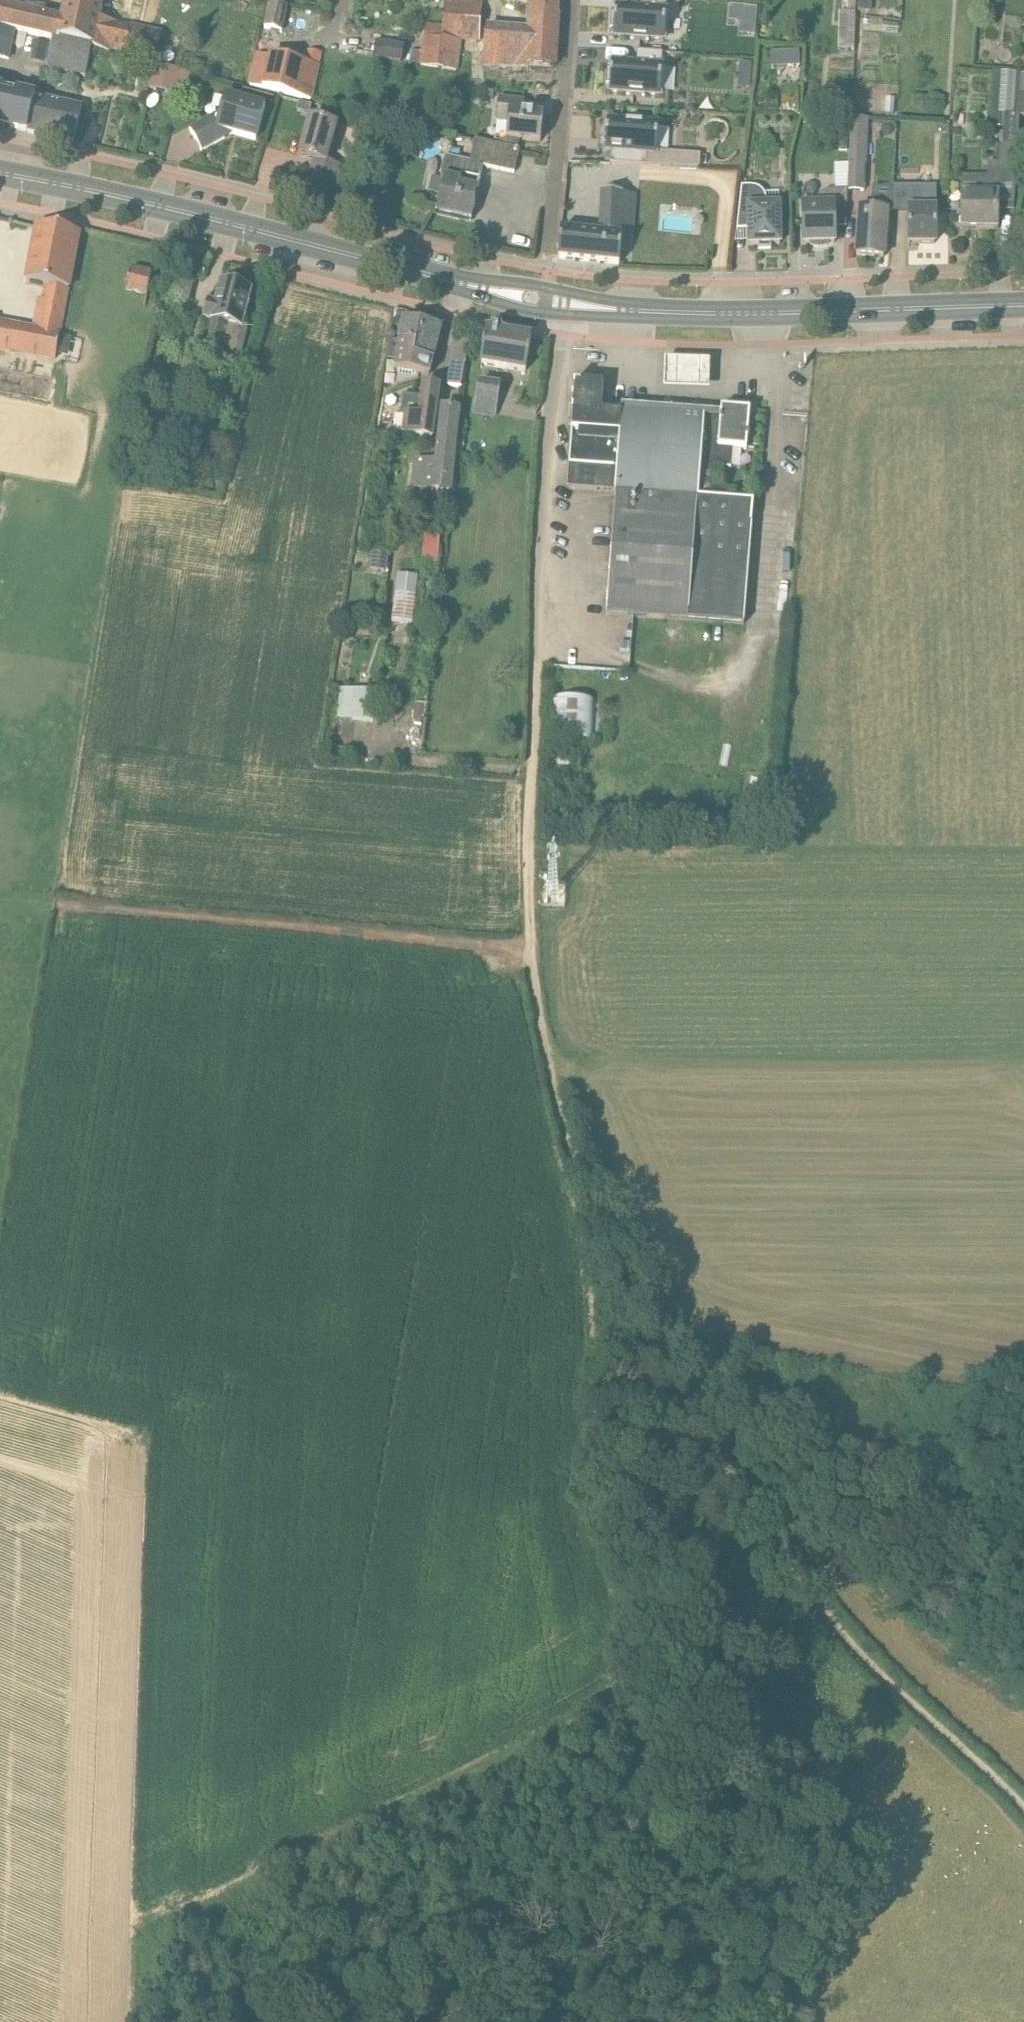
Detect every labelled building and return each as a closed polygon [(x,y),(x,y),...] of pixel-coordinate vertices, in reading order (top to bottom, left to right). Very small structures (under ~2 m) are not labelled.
[(16,32),(53,41),(54,39),(92,48),(109,51),(109,48),(157,59),(162,33),(115,23),(120,0),(68,0),(64,22),(0,7),(0,28),(16,32)] [(554,68),(557,17),(558,0),(533,0),(530,33),(486,29),(483,66),(554,68)] [(624,8),(621,8),(620,14),(617,14),(616,29),(620,30),(619,36),(637,37),(636,41),(653,41),(653,38),(669,39),(669,27),(687,28),(688,0),(645,0),(644,9),(624,8)] [(847,13),(840,13),(839,52),(855,52),(857,14),(857,0),(848,0),(847,13)] [(858,11),(872,12),(872,0),(859,0),(858,11)] [(265,28),(282,32),(287,6),(270,3),(265,28)] [(446,7),(444,27),(439,68),(457,70),(460,40),(479,41),(480,30),(481,10),(446,7)] [(756,8),(742,7),(741,18),(745,22),(755,23),(756,8)] [(421,65),(439,68),(444,27),(427,25),(425,38),(421,65)] [(10,60),(16,32),(0,28),(0,57),(10,60)] [(86,76),(92,48),(54,39),(53,41),(48,67),(86,76)] [(405,45),(377,40),(374,58),(403,62),(405,45)] [(31,61),(45,64),(49,45),(35,42),(31,61)] [(773,65),(803,64),(802,48),(773,49),(773,65)] [(641,66),(621,65),(618,65),(617,72),(614,71),(613,87),(616,87),(616,94),(633,95),(633,98),(650,99),(650,96),(665,96),(666,85),(683,86),(685,55),(642,53),(641,66)] [(203,71),(206,61),(195,58),(196,57),(182,54),(179,67),(193,70),(193,69),(203,71)] [(294,61),(271,56),(266,77),(255,74),(254,76),(253,75),(251,86),(286,94),(294,61)] [(294,61),(286,94),(311,100),(318,67),(294,61)] [(186,84),(189,73),(154,65),(149,88),(177,95),(180,83),(186,84)] [(999,229),(999,195),(999,178),(1016,178),(1018,146),(1021,116),(1019,116),(1023,74),(994,71),(990,127),(1004,128),(1003,144),(1001,144),(1000,163),(988,163),(988,177),(961,177),(961,194),(961,195),(961,229),(999,229)] [(27,132),(35,97),(0,89),(0,126),(27,132)] [(221,112),(208,120),(190,130),(202,151),(233,133),(257,140),(266,106),(226,95),(221,112)] [(83,108),(35,97),(27,132),(75,143),(83,108)] [(524,113),(525,101),(499,98),(496,120),(508,121),(506,138),(541,142),(544,115),(524,113)] [(312,104),(299,101),(297,110),(309,114),(312,104)] [(618,149),(617,163),(673,166),(674,147),(663,146),(665,123),(650,122),(650,119),(632,118),(632,121),(614,120),(613,130),(610,130),(610,139),(613,139),(612,149),(618,149)] [(866,192),(869,131),(869,119),(852,118),(851,130),(849,190),(866,192)] [(315,179),(345,188),(351,169),(327,162),(337,126),(310,119),(300,156),(320,161),(315,179)] [(444,177),(436,213),(437,213),(438,212),(470,220),(470,221),(471,221),(483,166),(515,173),(520,149),(475,139),(470,161),(446,156),(446,159),(445,162),(442,171),(442,175),(442,177),(444,177)] [(681,157),(681,167),(698,168),(699,156),(688,155),(687,157),(681,157)] [(909,243),(935,243),(935,229),(936,229),(936,210),(924,210),(924,186),(893,186),(892,210),(909,210),(909,243)] [(738,219),(749,219),(750,245),(758,245),(759,250),(771,249),(771,244),(780,244),(779,206),(767,207),(766,201),(766,198),(764,195),(762,192),(760,189),(756,188),(753,187),(747,187),(741,187),(738,219)] [(834,221),(846,221),(847,190),(828,190),(824,191),(821,193),(818,195),(816,199),(816,201),(815,206),(803,205),(804,244),(811,243),(811,245),(813,246),(816,247),(819,247),(822,247),(825,246),(828,245),(828,243),(835,243),(834,221)] [(561,231),(558,259),(620,265),(622,236),(621,236),(623,194),(602,193),(601,234),(561,231)] [(860,209),(859,224),(856,256),(883,258),(886,226),(885,226),(887,211),(860,209)] [(56,359),(61,335),(59,334),(68,290),(69,290),(79,233),(37,226),(27,282),(48,286),(45,302),(40,301),(35,330),(0,323),(0,349),(56,359)] [(152,273),(132,269),(128,290),(148,295),(152,273)] [(236,351),(251,293),(249,293),(250,289),(237,285),(236,289),(222,286),(217,306),(210,304),(205,320),(212,321),(205,347),(222,352),(223,348),(236,351)] [(424,375),(429,376),(433,361),(441,328),(403,319),(399,341),(391,339),(387,359),(396,360),(394,369),(399,370),(396,385),(424,375)] [(500,329),(501,329),(493,328),(490,331),(489,331),(486,330),(481,363),(526,371),(531,338),(506,334),(503,333),(500,329)] [(452,364),(466,367),(470,342),(457,340),(452,364)] [(709,359),(664,357),(664,365),(664,378),(664,386),(708,388),(708,380),(709,366),(709,359)] [(461,388),(466,367),(452,364),(448,385),(461,388)] [(497,404),(500,384),(479,381),(475,401),(497,404)] [(621,414),(601,412),(603,385),(581,383),(581,382),(574,381),(574,384),(575,384),(574,408),(573,422),(573,424),(567,488),(596,490),(616,491),(713,499),(715,466),(721,418),(703,417),(622,410),(621,414)] [(403,435),(417,437),(432,440),(439,387),(424,385),(422,397),(403,395),(401,414),(406,414),(403,435)] [(721,408),(721,418),(715,466),(731,467),(732,448),(746,449),(750,411),(721,408)] [(436,463),(433,463),(430,490),(432,490),(431,502),(449,504),(460,411),(442,409),(436,463)] [(416,461),(413,488),(430,490),(433,463),(416,461)] [(616,491),(606,615),(744,625),(753,503),(713,499),(616,491)] [(440,540),(424,538),(422,562),(438,564),(440,540)] [(391,623),(411,626),(417,576),(398,574),(391,623)] [(377,692),(341,689),(338,718),(375,722),(377,692)] [(550,699),(549,739),(594,740),(595,700),(550,699)]
